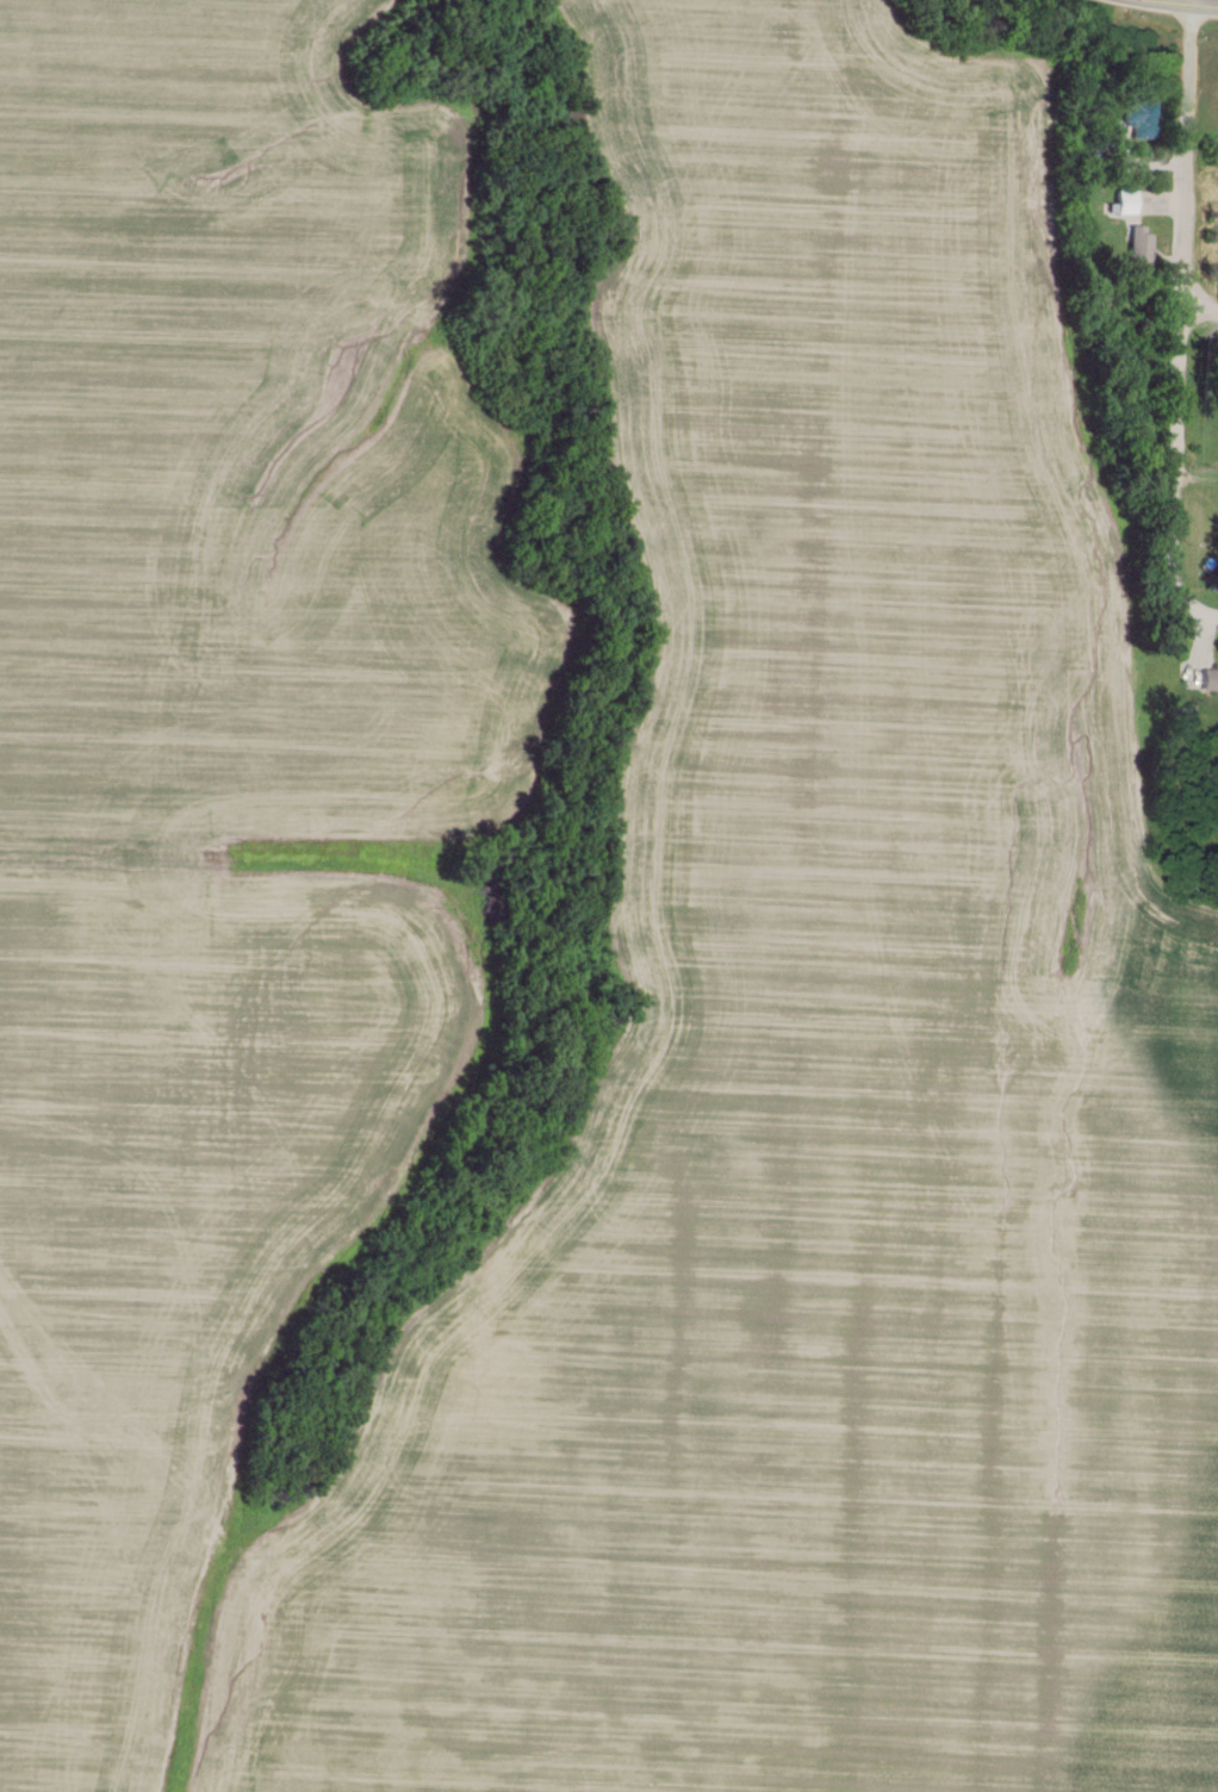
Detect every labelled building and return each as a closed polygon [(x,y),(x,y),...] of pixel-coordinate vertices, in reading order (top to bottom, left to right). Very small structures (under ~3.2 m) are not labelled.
[(1155,104),(1124,104),(1124,128),(1132,128),(1132,141),(1155,141),(1155,104)] [(1135,213),(1135,193),(1118,193),(1118,213),(1135,213)] [(1151,234),(1129,234),(1129,267),(1151,267),(1151,234)] [(1217,693),(1217,671),(1202,671),(1202,693),(1217,693)]
